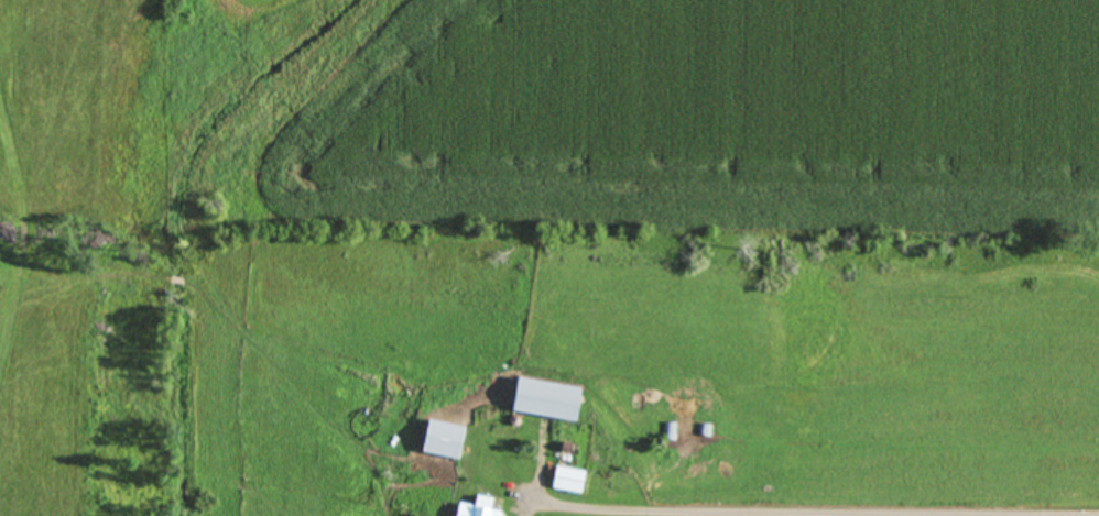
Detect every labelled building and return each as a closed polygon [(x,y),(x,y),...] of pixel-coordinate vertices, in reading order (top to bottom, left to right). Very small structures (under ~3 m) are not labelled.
[(507,412),(574,422),(579,388),(512,378),(507,412)] [(424,420),(417,452),(456,460),(462,428),(424,420)] [(674,425),(666,425),(666,439),(674,439),(674,425)] [(582,471),(553,465),(548,488),(578,494),(582,471)] [(473,496),(472,505),(455,502),(452,515),(497,515),(498,510),(488,508),(489,499),(473,496)]
